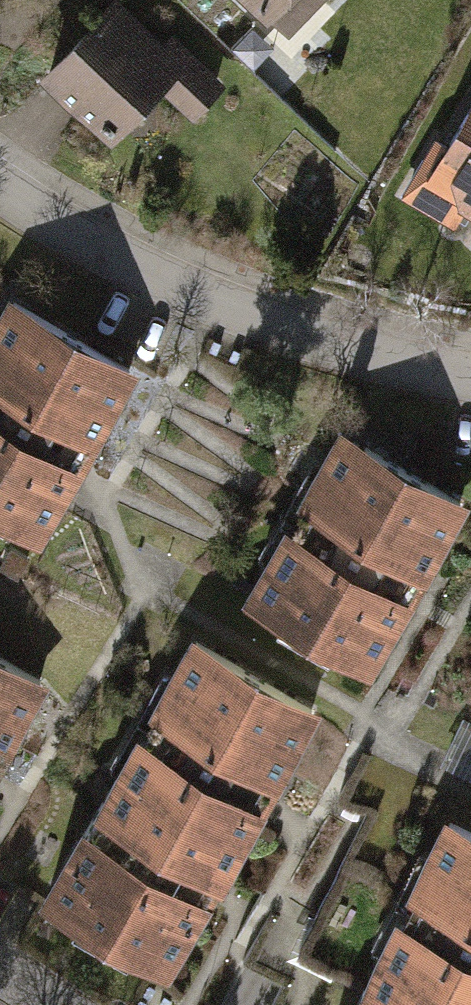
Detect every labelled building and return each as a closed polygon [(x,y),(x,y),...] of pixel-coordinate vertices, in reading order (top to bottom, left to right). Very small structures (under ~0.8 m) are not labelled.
[(43,67),(115,138),(196,57),(138,0),(110,0),(43,67)] [(272,23),(295,0),(250,0),(272,23)] [(425,181),(470,206),(470,98),(425,181)] [(5,289),(0,299),(0,522),(35,541),(135,360),(5,289)] [(465,513),(338,439),(247,593),(373,667),(465,513)] [(322,706),(194,631),(35,900),(163,975),(322,706)] [(0,646),(0,766),(51,673),(0,646)] [(441,829),(355,1004),(470,1004),(470,844),(441,829)]
